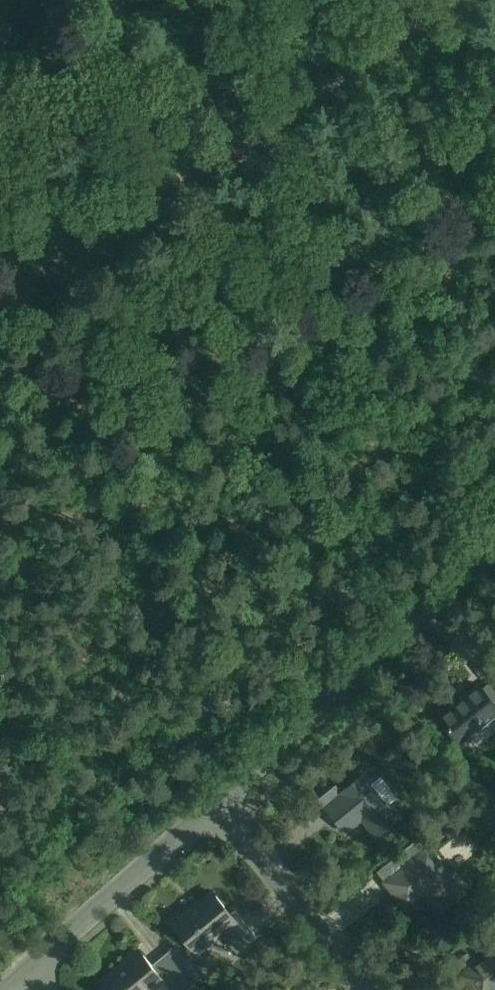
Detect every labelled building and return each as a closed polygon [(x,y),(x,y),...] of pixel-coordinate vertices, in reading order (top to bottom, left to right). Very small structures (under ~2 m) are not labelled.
[(479,685),(440,717),(461,743),(494,716),(494,683),(493,680),(482,689),(479,685)] [(391,750),(388,750),(385,753),(385,757),(389,760),(392,759),(395,756),(395,752),(391,750)] [(342,792),(344,795),(327,808),(345,830),(362,817),(377,835),(399,817),(389,804),(399,796),(382,775),(372,783),(365,774),(342,792)] [(447,808),(453,803),(448,797),(442,802),(447,808)] [(451,846),(442,851),(453,871),(463,865),(451,846)] [(407,906),(423,893),(438,911),(462,892),(428,850),(387,882),(407,906)] [(235,910),(230,914),(211,892),(198,903),(200,905),(190,913),(188,911),(174,923),(198,952),(221,933),(237,953),(257,937),(235,910)] [(474,989),(492,989),(494,988),(494,948),(462,974),(474,989)] [(101,982),(107,989),(152,989),(163,981),(168,988),(175,983),(181,989),(186,989),(193,984),(167,952),(151,965),(139,951),(125,962),(127,965),(117,973),(115,970),(101,982)]
